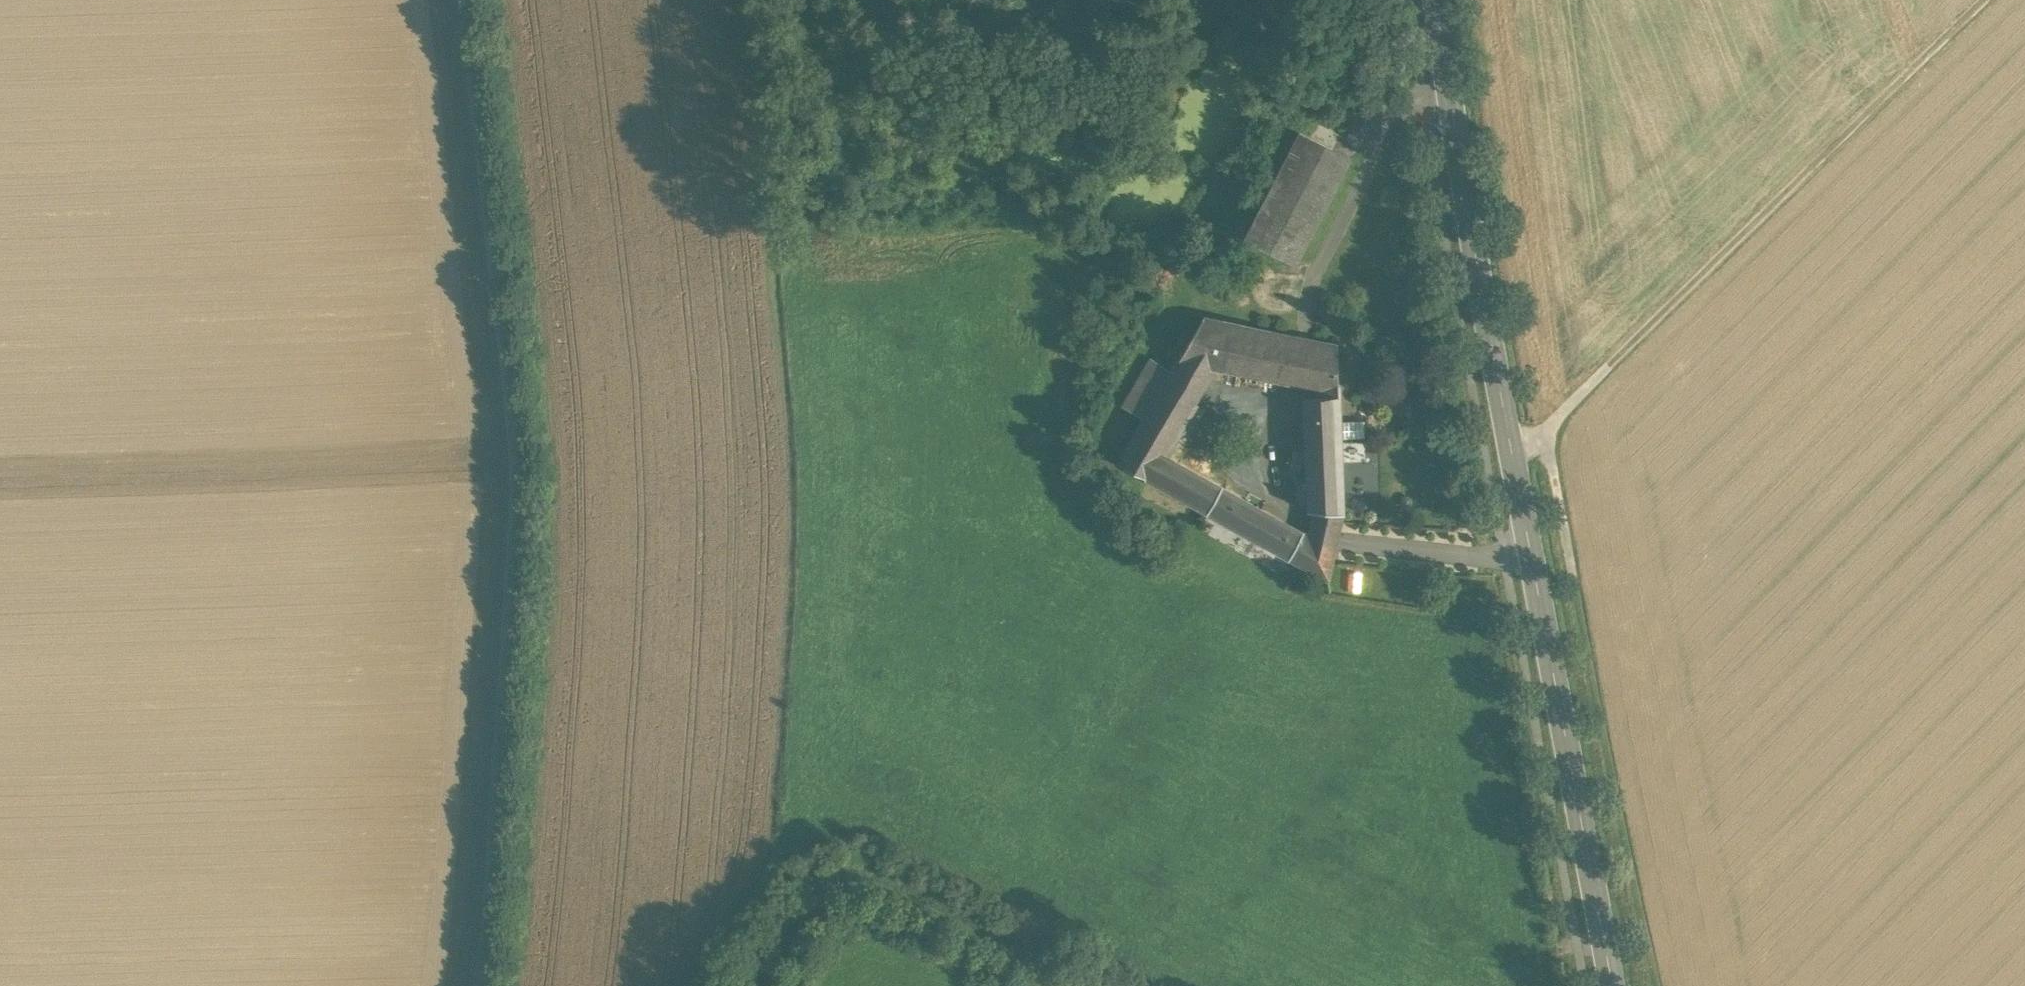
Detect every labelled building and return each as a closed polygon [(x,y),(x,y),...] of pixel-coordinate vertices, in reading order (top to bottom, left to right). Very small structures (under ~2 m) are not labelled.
[(1299,131),(1243,238),(1295,264),(1350,158),(1299,131)] [(1337,346),(1202,317),(1178,359),(1216,367),(1304,386),(1304,398),(1303,397),(1305,439),(1340,438),(1337,346)] [(1172,371),(1151,358),(1123,405),(1144,417),(1172,371)] [(1144,417),(1142,421),(1119,461),(1328,579),(1334,551),(1309,537),(1164,454),(1184,420),(1189,423),(1199,407),(1194,404),(1216,367),(1178,359),(1172,371),(1144,417)] [(1340,438),(1305,439),(1305,451),(1279,451),(1281,467),(1285,482),(1290,497),(1300,508),(1314,510),(1342,513),(1340,438)] [(1337,536),(1342,513),(1314,510),(1311,524),(1309,537),(1334,551),(1337,536)]
